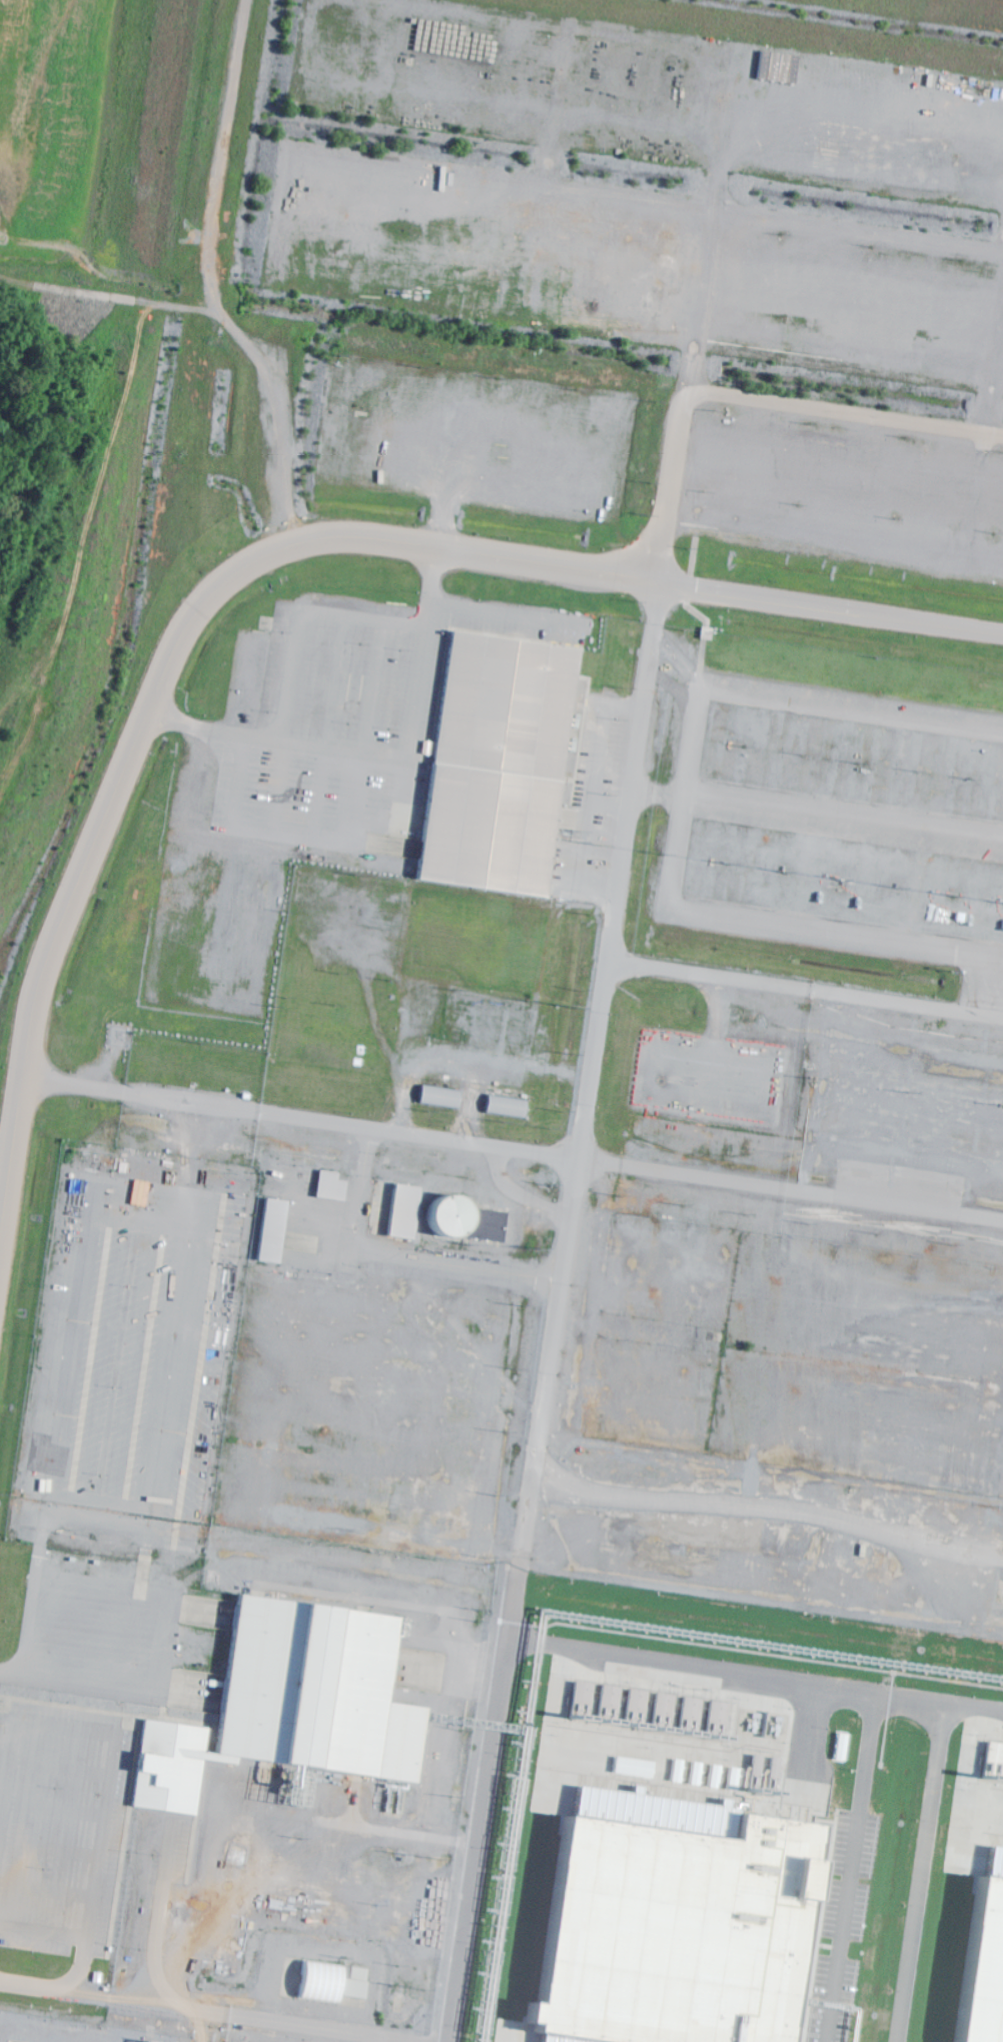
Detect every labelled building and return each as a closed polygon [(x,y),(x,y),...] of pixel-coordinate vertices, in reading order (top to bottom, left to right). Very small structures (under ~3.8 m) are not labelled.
[(545,896),(553,827),(573,829),(576,809),(559,807),(578,647),(448,632),(419,882),(545,896)] [(459,1089),(421,1085),(419,1104),(457,1108),(459,1089)] [(525,1098),(487,1095),(485,1114),(523,1118),(525,1098)] [(338,1172),(318,1170),(315,1198),(344,1201),(346,1181),(337,1180),(338,1172)] [(388,1236),(413,1239),(419,1186),(393,1184),(388,1236)] [(257,1260),(279,1263),(285,1200),(264,1198),(257,1260)] [(502,1241),(503,1232),(505,1232),(508,1208),(430,1200),(427,1233),(502,1241)] [(408,1783),(420,1702),(382,1696),(395,1614),(222,1586),(201,1721),(134,1710),(120,1803),(194,1814),(203,1762),(236,1767),(237,1756),(408,1783)] [(700,1696),(573,1680),(568,1719),(587,1722),(589,1705),(598,1707),(596,1719),(613,1721),(614,1712),(625,1713),(624,1723),(641,1725),(645,1697),(654,1698),(650,1726),(668,1729),(672,1697),(681,1698),(677,1735),(695,1737),(700,1696)] [(651,1777),(652,1759),(613,1758),(612,1775),(651,1777)] [(815,1827),(782,2041),(559,2041),(508,2034),(510,2025),(499,2024),(503,1996),(515,1997),(544,1811),(564,1815),(569,1784),(620,1792),(621,1784),(639,1787),(638,1794),(713,1805),(714,1796),(738,1800),(736,1814),(815,1827)] [(975,1874),(952,2041),(1002,2041),(1002,1878),(975,1874)] [(362,1999),(364,1981),(341,1978),(342,1965),(303,1960),(298,1998),(337,2004),(338,1995),(362,1999)]
